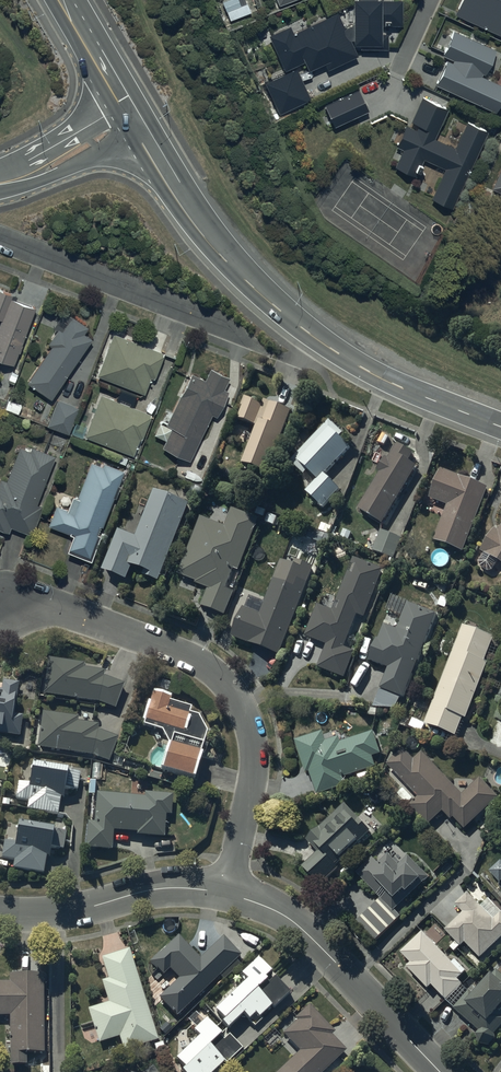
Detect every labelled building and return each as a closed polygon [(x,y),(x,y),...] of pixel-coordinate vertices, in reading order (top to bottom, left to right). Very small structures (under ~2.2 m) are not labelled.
[(454,16),(500,37),(500,0),(456,0),(453,6),(458,8),(454,16)] [(291,27),(270,37),(286,72),(305,62),(310,72),(326,65),(329,71),(359,57),(354,47),(361,47),(361,51),(389,51),(389,35),(383,35),(383,27),(403,26),(403,1),(355,2),(354,25),(346,29),(338,14),(295,35),(291,27)] [(435,82),(494,109),(500,94),(500,83),(480,74),(493,47),(452,28),(441,52),(448,56),(435,82)] [(298,70),(266,85),(280,115),(312,100),(298,70)] [(357,86),(323,102),(333,123),(367,107),(357,86)] [(448,107),(422,95),(408,125),(405,123),(395,145),(403,148),(395,165),(414,174),(422,156),(445,167),(431,197),(452,206),(488,129),(466,119),(454,146),(434,137),(448,107)] [(492,186),(500,191),(500,167),(492,186)] [(0,291),(0,320),(1,321),(0,322),(0,367),(4,368),(5,365),(12,368),(34,309),(11,300),(13,296),(0,291)] [(52,329),(55,331),(46,345),(51,348),(26,384),(50,400),(90,340),(83,335),(87,328),(71,318),(70,319),(63,314),(52,329)] [(163,355),(113,336),(97,377),(143,395),(150,378),(153,380),(154,376),(155,377),(159,365),(163,355)] [(230,376),(209,367),(204,378),(190,372),(172,410),(167,407),(161,420),(166,422),(165,424),(159,421),(153,433),(165,439),(162,446),(190,459),(211,414),(216,416),(228,390),(224,388),(230,376)] [(150,415),(100,396),(84,437),(133,456),(140,438),(142,438),(149,419),(148,419),(150,415)] [(268,472),(291,409),(265,400),(263,404),(246,398),(238,418),(256,424),(242,463),(268,472)] [(21,406),(8,401),(4,410),(18,415),(21,406)] [(78,409),(57,401),(47,427),(67,435),(78,409)] [(308,471),(318,480),(350,446),(339,436),(342,432),(329,420),(291,462),(305,474),(308,471)] [(415,456),(397,446),(388,462),(386,460),(378,474),(380,475),(359,512),(384,526),(416,468),(410,465),(415,456)] [(54,457),(31,448),(29,453),(18,449),(6,483),(0,481),(0,530),(8,533),(10,528),(30,536),(41,507),(36,505),(54,457)] [(102,465),(90,460),(76,496),(72,494),(67,507),(55,503),(48,523),(74,533),(67,549),(90,558),(100,533),(95,531),(98,522),(101,523),(123,468),(104,461),(102,465)] [(488,490),(441,472),(430,500),(448,508),(434,543),(463,554),(488,490)] [(340,488),(325,474),(307,492),(323,506),(340,488)] [(189,505),(154,492),(137,538),(119,532),(103,573),(127,582),(132,570),(146,576),(145,579),(158,584),(189,505)] [(258,521),(232,511),(225,528),(201,519),(179,576),(197,583),(196,586),(209,591),(202,608),(225,617),(233,594),(226,592),(234,572),(238,573),(258,521)] [(403,539),(382,531),(373,551),(395,560),(403,539)] [(499,534),(495,532),(481,554),(484,556),(479,564),(480,569),(488,574),(492,572),(497,564),(500,567),(500,531),(499,534)] [(384,572),(353,560),(333,614),(317,608),(305,638),(326,647),(317,671),(345,681),(355,654),(345,650),(358,617),(365,620),(384,572)] [(281,563),(261,617),(244,610),(232,640),(280,659),(315,569),(296,561),(294,568),(281,563)] [(387,671),(373,708),(396,710),(400,699),(404,700),(436,617),(407,606),(397,633),(384,628),(378,641),(377,640),(368,664),(387,671)] [(494,641),(463,629),(425,727),(456,738),(463,720),(466,722),(488,666),(485,664),(494,641)] [(114,711),(124,687),(104,679),(104,674),(85,671),(86,669),(84,669),(85,667),(48,662),(43,697),(97,704),(114,711)] [(0,689),(0,732),(0,733),(19,735),(22,715),(14,714),(18,683),(3,681),(2,689),(0,689)] [(171,699),(154,694),(152,701),(150,701),(144,720),(146,721),(145,724),(163,730),(169,744),(161,771),(195,781),(203,755),(201,755),(208,733),(199,717),(189,714),(191,709),(170,702),(171,699)] [(78,720),(42,714),(37,750),(92,758),(108,765),(118,742),(97,733),(98,728),(80,725),(81,723),(78,723),(78,720)] [(325,744),(322,736),(297,743),(307,775),(310,774),(317,797),(346,788),(344,780),(376,770),(373,759),(380,756),(373,735),(341,745),(339,740),(325,744)] [(463,798),(422,755),(414,762),(404,751),(388,767),(419,799),(410,808),(429,828),(443,814),(451,822),(453,820),(465,832),(498,800),(481,782),(463,798)] [(63,797),(65,787),(78,789),(80,773),(68,771),(68,766),(54,764),(54,768),(32,765),(30,782),(19,780),(16,796),(16,799),(29,801),(28,807),(28,810),(58,815),(61,797),(63,797)] [(145,799),(97,795),(95,825),(88,824),(86,851),(111,853),(113,834),(137,836),(137,839),(163,841),(165,818),(170,818),(172,798),(146,796),(145,799)] [(345,807),(307,842),(319,855),(303,870),(321,890),(340,871),(337,867),(359,846),(358,845),(370,834),(345,807)] [(38,830),(17,826),(14,843),(4,841),(1,858),(15,860),(13,869),(42,874),(45,855),(47,855),(48,851),(62,854),(66,835),(54,833),(55,828),(39,826),(38,830)] [(378,866),(373,861),(357,876),(381,902),(357,924),(375,944),(401,920),(394,913),(429,880),(409,859),(400,868),(389,856),(378,866)] [(490,872),(500,882),(500,862),(490,872)] [(445,933),(455,944),(450,949),(454,953),(460,948),(461,950),(465,946),(480,961),(492,949),(493,951),(500,944),(500,915),(493,922),(489,917),(490,916),(483,910),(468,896),(456,908),(463,916),(445,933)] [(401,952),(411,963),(407,966),(428,989),(432,985),(455,1008),(454,1008),(479,1030),(476,1034),(479,1044),(489,1046),(496,1038),(496,1033),(500,1027),(500,972),(498,970),(476,995),(463,984),(463,983),(459,978),(467,970),(456,959),(453,962),(435,943),(437,940),(433,936),(431,938),(424,930),(401,952)] [(200,962),(178,939),(150,965),(157,972),(163,978),(169,972),(179,982),(175,986),(171,981),(166,986),(170,991),(159,1001),(176,1019),(240,960),(223,941),(200,962)] [(129,952),(101,961),(108,982),(102,984),(109,1006),(88,1012),(99,1046),(119,1040),(124,1054),(158,1043),(129,952)] [(271,976),(258,962),(242,977),(248,983),(215,1014),(224,1024),(221,1028),(227,1034),(243,1018),(248,1023),(249,1023),(255,1029),(264,1020),(262,1018),(272,1009),(274,1011),(290,996),(275,981),(269,986),(265,982),(271,976)] [(9,977),(9,984),(0,984),(0,1019),(10,1019),(10,1068),(26,1068),(26,1057),(43,1057),(43,977),(9,977)] [(294,1023),(297,1026),(284,1038),(300,1055),(282,1071),(325,1071),(346,1053),(331,1038),(334,1035),(309,1009),(294,1023)] [(196,1015),(189,1022),(197,1030),(194,1033),(200,1039),(176,1062),(185,1071),(217,1071),(223,1066),(225,1068),(242,1052),(229,1039),(224,1043),(221,1040),(222,1039),(206,1021),(203,1023),(196,1015)]
